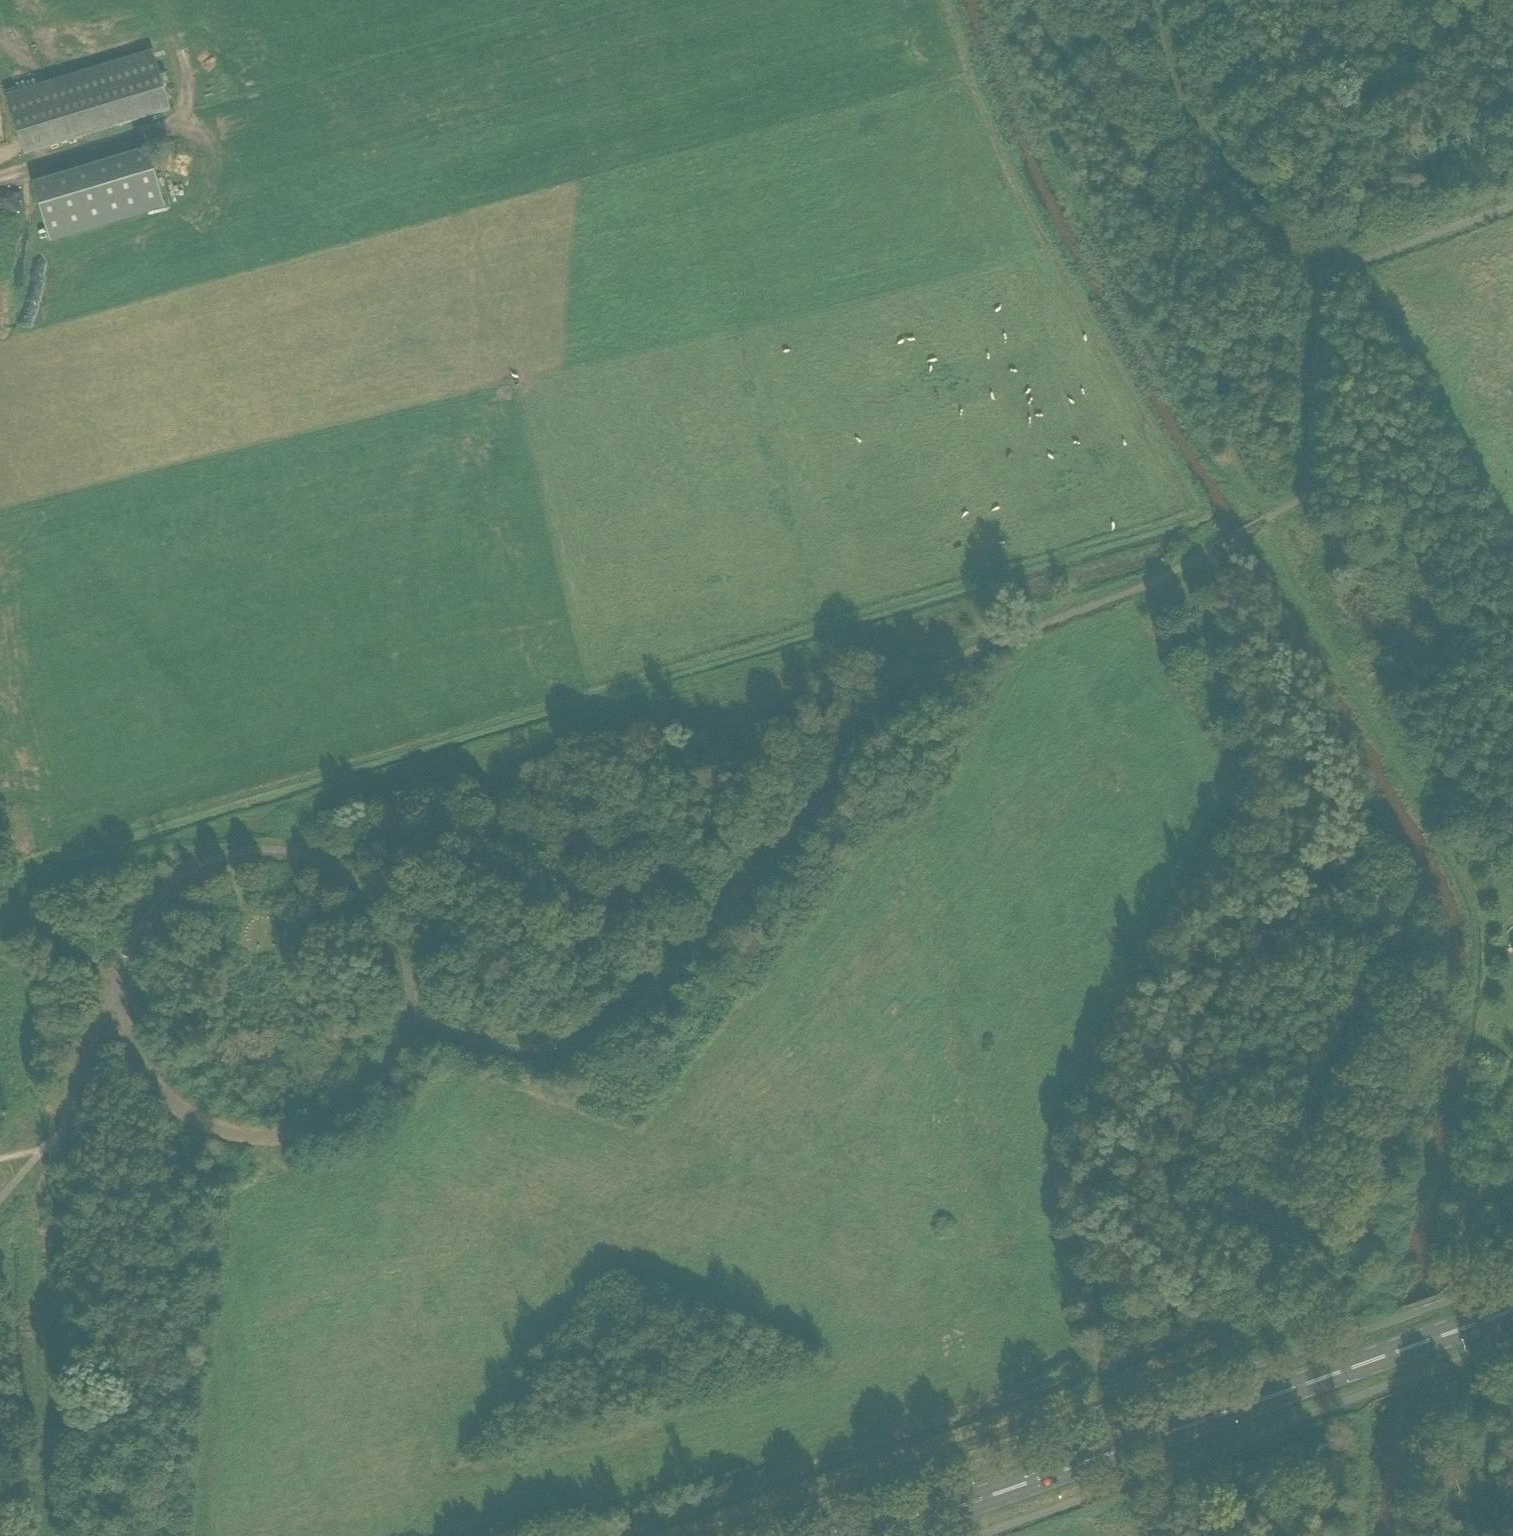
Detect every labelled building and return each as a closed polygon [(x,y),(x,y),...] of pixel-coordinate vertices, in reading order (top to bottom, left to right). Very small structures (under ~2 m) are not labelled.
[(152,52),(6,96),(24,154),(171,110),(152,52)] [(33,184),(50,242),(165,207),(148,149),(33,184)]
